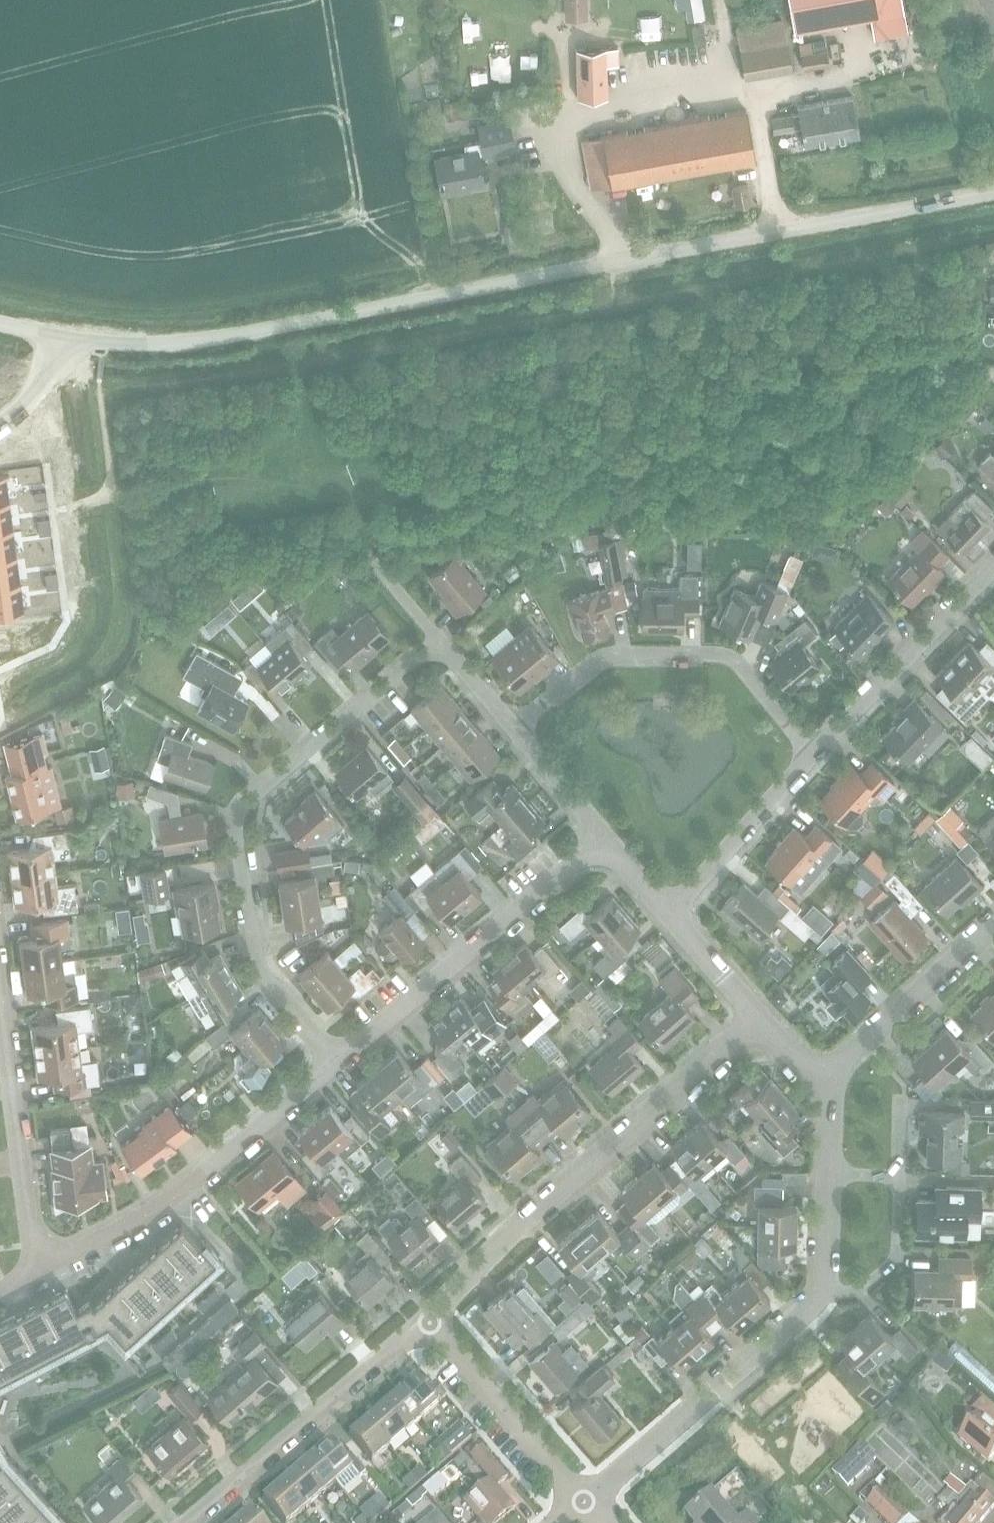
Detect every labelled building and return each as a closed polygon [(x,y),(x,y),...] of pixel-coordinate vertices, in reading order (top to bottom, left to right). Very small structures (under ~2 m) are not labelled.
[(585,14),(585,0),(565,0),(566,14),(585,14)] [(874,36),(906,30),(902,10),(903,10),(902,0),(788,0),(793,30),(871,16),(874,36)] [(749,73),(792,66),(784,18),(741,25),(749,73)] [(576,47),(577,97),(606,96),(605,64),(618,63),(617,45),(576,47)] [(807,67),(833,62),(832,59),(843,57),(841,48),(836,49),(836,45),(804,50),(807,67)] [(853,93),(822,99),(828,130),(835,128),(836,138),(861,133),(853,93)] [(443,102),(446,120),(461,117),(458,99),(443,102)] [(828,130),(822,99),(798,104),(799,111),(773,116),(775,129),(802,124),(805,143),(836,138),(835,128),(828,130)] [(592,187),(756,157),(747,107),(583,137),(592,187)] [(466,141),(467,150),(437,155),(443,190),(460,187),(460,184),(485,179),(480,152),(515,145),(510,117),(480,122),(483,138),(466,141)] [(733,187),(737,205),(752,202),(749,184),(733,187)] [(942,435),(933,445),(944,455),(953,446),(942,435)] [(993,455),(990,452),(978,464),(993,479),(993,454),(993,455)] [(0,474),(0,502),(8,501),(5,473),(0,474)] [(899,505),(916,488),(902,475),(886,492),(899,505)] [(46,488),(33,489),(34,498),(47,496),(46,488)] [(962,552),(989,525),(983,519),(993,509),(973,489),(949,513),(956,521),(943,533),(962,552)] [(895,504),(885,494),(875,504),(885,514),(895,504)] [(0,502),(0,530),(12,528),(8,501),(0,502)] [(49,515),(37,517),(38,525),(50,524),(49,515)] [(50,524),(38,525),(39,533),(51,532),(50,524)] [(0,530),(0,558),(16,556),(12,528),(0,530)] [(887,579),(911,602),(930,582),(931,584),(943,571),(936,565),(947,553),(922,529),(910,541),(918,548),(887,579)] [(607,586),(605,586),(612,605),(614,609),(626,606),(614,538),(598,541),(607,586)] [(560,550),(549,553),(555,571),(565,568),(560,550)] [(789,553),(775,586),(787,590),(788,591),(802,558),(789,553)] [(456,613),(484,590),(453,554),(429,574),(449,599),(446,602),(456,613)] [(0,558),(0,585),(19,583),(16,556),(0,558)] [(57,569),(44,570),(45,579),(57,577),(57,569)] [(697,612),(697,597),(696,597),(697,573),(680,573),(679,597),(642,597),(642,629),(681,629),(681,612),(697,612)] [(57,577),(45,579),(46,587),(58,586),(57,577)] [(522,578),(505,588),(513,603),(519,599),(527,613),(538,606),(522,578)] [(775,586),(760,579),(753,596),(734,587),(719,622),(750,635),(760,612),(775,618),(787,590),(775,586)] [(0,585),(0,613),(23,610),(19,583),(0,585)] [(603,608),(612,605),(605,586),(566,600),(573,619),(577,618),(583,637),(610,627),(603,608)] [(846,640),(844,642),(860,657),(882,634),(879,632),(893,617),(867,592),(833,627),(846,640)] [(366,653),(388,635),(367,611),(339,635),(331,625),(314,640),(336,666),(346,657),(354,666),(368,655),(366,653)] [(790,687),(818,665),(802,644),(816,633),(804,618),(774,642),(782,652),(770,662),(790,687)] [(312,644),(294,623),(291,619),(264,642),(272,651),(293,676),(310,662),(302,653),(312,644)] [(518,686),(555,655),(529,624),(492,656),(518,686)] [(952,657),(977,683),(987,672),(993,679),(993,648),(993,647),(986,640),(977,649),(968,640),(952,657)] [(232,728),(247,701),(225,688),(234,672),(196,650),(182,674),(203,686),(199,692),(204,695),(197,709),(232,728)] [(293,676),(272,651),(256,665),(251,659),(242,667),(260,688),(269,681),(277,690),(293,676)] [(977,683),(952,657),(935,674),(943,683),(935,692),(963,720),(979,704),(967,693),(977,683)] [(426,726),(454,702),(439,684),(410,708),(426,726)] [(906,760),(941,724),(913,697),(892,719),(895,722),(881,736),(906,760)] [(426,726),(440,743),(469,719),(454,702),(426,726)] [(440,743),(455,761),(484,736),(469,719),(440,743)] [(163,774),(204,788),(213,763),(187,754),(191,741),(165,732),(156,758),(167,761),(163,774)] [(42,733),(4,743),(8,758),(42,750),(46,749),(42,733)] [(484,736),(455,761),(470,779),(499,754),(484,736)] [(387,742),(395,752),(402,746),(394,737),(387,742)] [(373,792),(391,777),(365,746),(335,772),(356,796),(368,786),(373,792)] [(410,756),(402,746),(395,752),(403,762),(410,756)] [(12,773),(6,774),(16,815),(49,807),(39,768),(46,766),(42,750),(8,758),(12,773)] [(841,778),(820,800),(844,822),(848,826),(856,825),(862,820),(862,811),(858,807),(875,789),(882,796),(894,783),(870,762),(859,773),(850,765),(839,776),(841,778)] [(416,777),(427,790),(434,784),(423,771),(416,777)] [(391,785),(421,820),(434,809),(405,773),(391,785)] [(502,823),(528,801),(512,782),(503,790),(492,777),(464,801),(479,818),(490,809),(502,823)] [(171,808),(177,791),(142,780),(137,797),(171,808)] [(444,797),(434,784),(427,790),(438,803),(444,797)] [(302,805),(284,821),(303,843),(318,829),(325,838),(343,823),(336,815),(314,789),(300,802),(302,805)] [(528,801),(502,823),(513,836),(505,844),(517,858),(537,841),(529,832),(543,820),(528,801)] [(71,804),(53,809),(57,821),(74,817),(71,804)] [(935,818),(947,832),(962,819),(950,805),(935,818)] [(165,850),(207,843),(201,811),(159,818),(165,850)] [(765,860),(789,881),(818,849),(828,858),(839,845),(815,823),(804,835),(793,825),(782,838),(783,839),(765,860)] [(9,850),(12,876),(54,871),(52,857),(70,855),(67,829),(33,833),(35,847),(9,850)] [(986,838),(993,847),(993,830),(986,838)] [(308,846),(274,852),(277,868),(305,864),(310,863),(308,846)] [(451,872),(442,879),(464,906),(481,892),(468,877),(476,869),(458,848),(442,862),(451,872)] [(955,856),(923,885),(946,911),(966,893),(968,896),(981,884),(955,856)] [(854,868),(872,884),(882,874),(863,857),(854,868)] [(282,901),(318,896),(316,885),(326,883),(325,874),(334,873),(332,860),(310,863),(305,864),(307,875),(279,880),(282,901)] [(145,897),(169,893),(164,867),(140,871),(145,897)] [(43,913),(77,908),(74,883),(55,885),(54,871),(12,876),(15,903),(41,899),(43,913)] [(901,898),(910,890),(893,871),(884,879),(901,898)] [(464,906),(442,879),(433,886),(425,876),(408,890),(426,912),(435,904),(448,920),(464,906)] [(183,932),(219,926),(214,896),(216,896),(213,881),(173,888),(178,912),(180,912),(183,932)] [(776,881),(770,888),(805,920),(810,914),(781,888),(783,887),(776,881)] [(805,920),(770,888),(768,886),(759,896),(743,882),(736,891),(735,890),(722,905),(760,938),(762,936),(770,926),(767,923),(777,912),(780,916),(804,937),(813,927),(805,920)] [(414,909),(393,884),(382,893),(398,913),(380,928),(404,957),(423,940),(404,918),(414,909)] [(344,889),(334,891),(336,905),(346,903),(344,889)] [(585,922),(597,936),(625,911),(611,895),(588,915),(580,906),(559,924),(569,936),(585,922)] [(321,917),(318,896),(282,901),(285,923),(321,917)] [(894,900),(870,921),(901,957),(926,935),(894,900)] [(625,911),(597,936),(604,943),(600,947),(605,953),(593,963),(603,975),(625,957),(617,947),(640,927),(625,911)] [(23,964),(62,959),(60,946),(71,945),(67,918),(30,922),(32,936),(28,937),(27,934),(20,935),(17,939),(19,955),(22,954),(23,964)] [(299,973),(313,989),(340,966),(340,965),(352,955),(360,948),(361,947),(353,938),(332,956),(326,949),(299,973)] [(508,955),(529,980),(538,973),(543,979),(559,966),(541,944),(533,952),(524,942),(508,955)] [(360,948),(352,955),(358,962),(366,956),(360,948)] [(860,970),(844,950),(834,959),(845,971),(825,989),(849,1015),(869,996),(852,978),(860,970)] [(188,995),(231,970),(219,952),(201,962),(195,952),(171,966),(188,995)] [(528,997),(520,987),(529,980),(508,955),(492,969),(497,975),(487,983),(511,1011),(528,997)] [(62,959),(23,964),(24,973),(22,974),(24,990),(27,992),(35,991),(35,989),(42,988),(44,1002),(78,997),(74,970),(63,971),(62,959)] [(153,964),(137,969),(138,981),(156,974),(153,964)] [(340,966),(313,989),(327,1005),(351,985),(359,994),(380,976),(372,966),(365,972),(359,965),(348,974),(340,966)] [(683,1003),(695,993),(672,966),(658,979),(669,992),(637,1020),(661,1046),(676,1033),(674,1030),(692,1013),(683,1003)] [(188,995),(199,1014),(206,1025),(230,1010),(223,1000),(242,989),(231,970),(188,995)] [(593,986),(609,1005),(617,998),(600,979),(593,986)] [(108,985),(85,988),(87,1000),(109,997),(108,985)] [(971,1011),(993,1037),(993,991),(971,1011)] [(444,1009),(469,1039),(484,1026),(491,1034),(501,1025),(486,1007),(476,1015),(460,995),(444,1009)] [(92,1027),(89,1005),(45,1010),(46,1023),(31,1025),(35,1051),(78,1045),(76,1029),(92,1027)] [(243,1047),(272,1023),(258,1006),(235,1026),(227,1017),(205,1035),(214,1046),(231,1032),(243,1047)] [(469,1039),(444,1009),(427,1023),(443,1042),(434,1050),(455,1075),(465,1066),(453,1052),(469,1039)] [(611,1089),(641,1063),(629,1049),(639,1041),(618,1015),(608,1024),(612,1029),(607,1033),(615,1043),(590,1064),(611,1089)] [(272,1023),(243,1047),(251,1056),(244,1061),(244,1065),(249,1071),(240,1078),(248,1087),(270,1068),(263,1059),(286,1040),(272,1023)] [(928,1041),(952,1066),(961,1058),(971,1070),(978,1064),(982,1068),(993,1059),(972,1035),(963,1042),(947,1024),(928,1041)] [(952,1066),(928,1041),(910,1057),(925,1073),(912,1084),(922,1096),(936,1096),(942,1090),(934,1083),(952,1066)] [(78,1045),(35,1051),(38,1076),(53,1074),(55,1088),(99,1082),(96,1059),(80,1061),(78,1045)] [(396,1049),(376,1066),(398,1092),(410,1082),(420,1094),(438,1079),(422,1060),(412,1068),(396,1049)] [(513,1077),(503,1065),(483,1082),(493,1095),(513,1077)] [(386,1102),(398,1092),(376,1066),(356,1082),(359,1085),(348,1094),(379,1130),(397,1115),(386,1102)] [(756,1115),(781,1093),(766,1076),(766,1077),(758,1068),(728,1094),(737,1103),(741,1100),(756,1115)] [(163,1072),(154,1080),(160,1087),(169,1080),(163,1072)] [(453,1086),(464,1099),(470,1093),(460,1080),(453,1086)] [(533,1094),(520,1106),(546,1135),(558,1124),(564,1130),(588,1109),(562,1080),(539,1100),(533,1094)] [(781,1093),(756,1115),(769,1131),(765,1134),(774,1144),(794,1126),(787,1117),(795,1109),(781,1093)] [(970,1097),(970,1114),(993,1115),(993,1098),(970,1097)] [(140,1171),(176,1145),(175,1143),(193,1130),(170,1103),(142,1123),(145,1127),(121,1144),(140,1171)] [(330,1104),(313,1118),(336,1145),(345,1138),(353,1147),(369,1134),(351,1112),(342,1120),(330,1104)] [(546,1135),(520,1106),(506,1117),(512,1123),(488,1144),(491,1147),(486,1151),(497,1164),(502,1159),(515,1173),(538,1153),(532,1147),(546,1135)] [(963,1130),(964,1111),(920,1110),(919,1128),(926,1128),(925,1157),(961,1159),(961,1141),(955,1141),(955,1129),(963,1130)] [(336,1145),(313,1118),(297,1132),(310,1147),(301,1154),(319,1176),(335,1163),(327,1153),(336,1145)] [(684,1132),(710,1161),(722,1150),(733,1162),(743,1153),(727,1133),(719,1140),(700,1118),(684,1132)] [(440,1135),(450,1147),(460,1139),(449,1127),(440,1135)] [(684,1132),(668,1146),(677,1155),(669,1162),(696,1193),(706,1184),(696,1172),(710,1161),(684,1132)] [(55,1210),(71,1202),(71,1200),(96,1196),(96,1194),(106,1192),(102,1160),(91,1162),(89,1143),(52,1148),(54,1166),(52,1167),(56,1193),(53,1193),(55,1210)] [(238,1181),(247,1192),(245,1196),(246,1199),(248,1202),(252,1204),(256,1203),(258,1206),(277,1190),(286,1201),(303,1187),(273,1151),(238,1181)] [(469,1213),(486,1199),(473,1184),(482,1176),(461,1152),(448,1163),(460,1178),(435,1199),(454,1221),(467,1211),(469,1213)] [(651,1160),(635,1174),(658,1200),(674,1187),(677,1191),(687,1183),(696,1193),(669,1162),(660,1170),(651,1160)] [(952,1172),(969,1172),(969,1160),(952,1160),(952,1172)] [(629,1220),(648,1241),(658,1233),(642,1214),(658,1200),(635,1174),(618,1189),(627,1199),(618,1207),(629,1220)] [(758,1203),(757,1222),(793,1223),(794,1203),(781,1203),(781,1184),(753,1183),(753,1203),(758,1203)] [(977,1234),(978,1186),(935,1185),(935,1199),(916,1199),(915,1233),(977,1234)] [(343,1210),(325,1189),(313,1199),(320,1208),(311,1216),(321,1228),(343,1210)] [(379,1226),(411,1263),(439,1239),(425,1223),(433,1216),(415,1195),(403,1205),(414,1218),(404,1226),(397,1218),(388,1218),(379,1226)] [(596,1208),(577,1225),(599,1250),(609,1241),(616,1250),(625,1243),(634,1254),(648,1241),(629,1220),(616,1231),(596,1208)] [(99,1326),(109,1321),(126,1340),(215,1259),(181,1222),(172,1230),(160,1242),(150,1250),(138,1262),(128,1271),(115,1282),(106,1291),(93,1302),(90,1299),(88,1300),(77,1310),(75,1307),(65,1287),(23,1309),(14,1314),(0,1321),(0,1378),(99,1326)] [(793,1223),(757,1222),(756,1259),(760,1264),(783,1265),(784,1243),(792,1244),(793,1223)] [(588,1259),(599,1250),(577,1225),(557,1242),(576,1265),(566,1274),(590,1300),(601,1291),(587,1275),(596,1268),(588,1259)] [(344,1279),(365,1303),(392,1279),(379,1264),(388,1255),(366,1230),(356,1239),(370,1255),(344,1279)] [(693,1246),(678,1259),(687,1269),(702,1256),(693,1246)] [(915,1267),(914,1301),(949,1302),(961,1302),(961,1274),(969,1274),(969,1257),(939,1256),(939,1268),(915,1267)] [(745,1272),(729,1286),(751,1311),(769,1297),(759,1285),(768,1278),(750,1258),(740,1266),(745,1272)] [(643,1270),(626,1284),(633,1292),(649,1278),(643,1270)] [(558,1290),(570,1305),(580,1296),(568,1281),(558,1290)] [(711,1281),(693,1297),(711,1318),(720,1310),(735,1326),(751,1311),(729,1286),(721,1293),(711,1281)] [(529,1339),(553,1319),(541,1304),(531,1312),(508,1285),(484,1306),(498,1322),(500,1320),(515,1338),(523,1332),(529,1339)] [(202,1310),(220,1293),(215,1287),(196,1303),(202,1310)] [(668,1319),(673,1325),(695,1350),(711,1336),(702,1326),(711,1318),(693,1297),(686,1288),(676,1297),(683,1306),(668,1319)] [(334,1330),(345,1320),(320,1292),(286,1322),(305,1343),(328,1324),(334,1330)] [(230,1298),(162,1359),(170,1368),(238,1307),(230,1298)] [(624,1303),(614,1311),(622,1322),(632,1314),(624,1303)] [(559,1336),(582,1317),(574,1307),(551,1327),(559,1336)] [(854,1325),(878,1353),(894,1339),(907,1354),(916,1346),(898,1325),(889,1333),(869,1311),(854,1325)] [(633,1336),(620,1321),(612,1328),(625,1342),(633,1336)] [(669,1354),(678,1365),(695,1350),(673,1325),(657,1339),(651,1333),(642,1341),(660,1362),(669,1354)] [(839,1338),(850,1351),(838,1362),(871,1399),(884,1388),(864,1365),(878,1353),(854,1325),(839,1338)] [(158,1350),(176,1333),(171,1327),(152,1344),(158,1350)] [(254,1329),(239,1342),(231,1349),(244,1364),(208,1395),(229,1420),(276,1379),(265,1366),(275,1358),(260,1342),(263,1339),(254,1329)] [(555,1388),(577,1368),(553,1341),(531,1360),(555,1388)] [(993,1399),(993,1381),(955,1346),(946,1356),(993,1399)] [(817,1350),(795,1370),(822,1401),(844,1381),(817,1350)] [(570,1407),(597,1438),(620,1418),(597,1392),(613,1378),(601,1364),(575,1387),(583,1397),(570,1407)] [(795,1370),(772,1389),(799,1421),(822,1401),(795,1370)] [(398,1392),(420,1418),(437,1404),(436,1403),(444,1397),(433,1384),(425,1390),(415,1378),(398,1392)] [(189,1415),(201,1405),(179,1381),(168,1391),(189,1415)] [(151,1385),(132,1402),(140,1412),(160,1394),(151,1385)] [(772,1389),(749,1409),(777,1440),(799,1421),(772,1389)] [(381,1406),(404,1432),(420,1418),(398,1392),(381,1406)] [(993,1456),(993,1409),(981,1398),(971,1410),(977,1415),(958,1438),(988,1463),(993,1456)] [(404,1432),(381,1406),(365,1421),(387,1447),(404,1432)] [(749,1409),(734,1422),(761,1453),(777,1440),(749,1409)] [(170,1471),(206,1440),(184,1415),(148,1446),(170,1471)] [(387,1447),(365,1421),(349,1434),(371,1460),(387,1447)] [(458,1422),(439,1439),(451,1454),(471,1437),(458,1422)] [(734,1422),(719,1436),(746,1467),(761,1453),(734,1422)] [(451,1454),(439,1439),(429,1448),(442,1463),(451,1454)] [(312,1455),(334,1482),(351,1467),(328,1441),(312,1455)] [(847,1484),(875,1456),(861,1441),(833,1470),(847,1484)] [(506,1478),(481,1448),(470,1457),(489,1480),(463,1502),(481,1522),(497,1522),(515,1508),(496,1487),(506,1478)] [(83,1502),(101,1522),(111,1522),(142,1497),(133,1487),(143,1478),(122,1454),(108,1466),(115,1475),(83,1502)] [(334,1482),(312,1455),(295,1469),(318,1496),(334,1482)] [(22,1481),(1,1459),(0,1456),(0,1522),(60,1522),(22,1481)] [(419,1466),(410,1474),(418,1483),(427,1476),(419,1466)] [(318,1496),(295,1469),(279,1483),(302,1510),(318,1496)] [(418,1483),(410,1474),(401,1482),(409,1491),(418,1483)] [(984,1517),(993,1504),(993,1501),(970,1483),(966,1488),(950,1476),(944,1484),(948,1487),(947,1488),(959,1497),(984,1517)] [(860,1494),(881,1516),(895,1502),(874,1480),(860,1494)] [(279,1483),(262,1498),(284,1522),(286,1522),(302,1510),(279,1483)] [(422,1488),(406,1502),(412,1509),(428,1495),(422,1488)] [(756,1522),(747,1511),(735,1521),(710,1491),(686,1511),(696,1522),(755,1522),(756,1522)] [(959,1497),(938,1522),(979,1522),(984,1517),(959,1497)] [(895,1502),(881,1516),(888,1522),(917,1522),(916,1522),(919,1520),(915,1517),(913,1520),(908,1516),(895,1502)] [(369,1522),(372,1522),(380,1517),(372,1507),(362,1515),(369,1522)] [(250,1509),(234,1522),(262,1522),(250,1509)] [(435,1511),(420,1522),(445,1522),(435,1511)]
